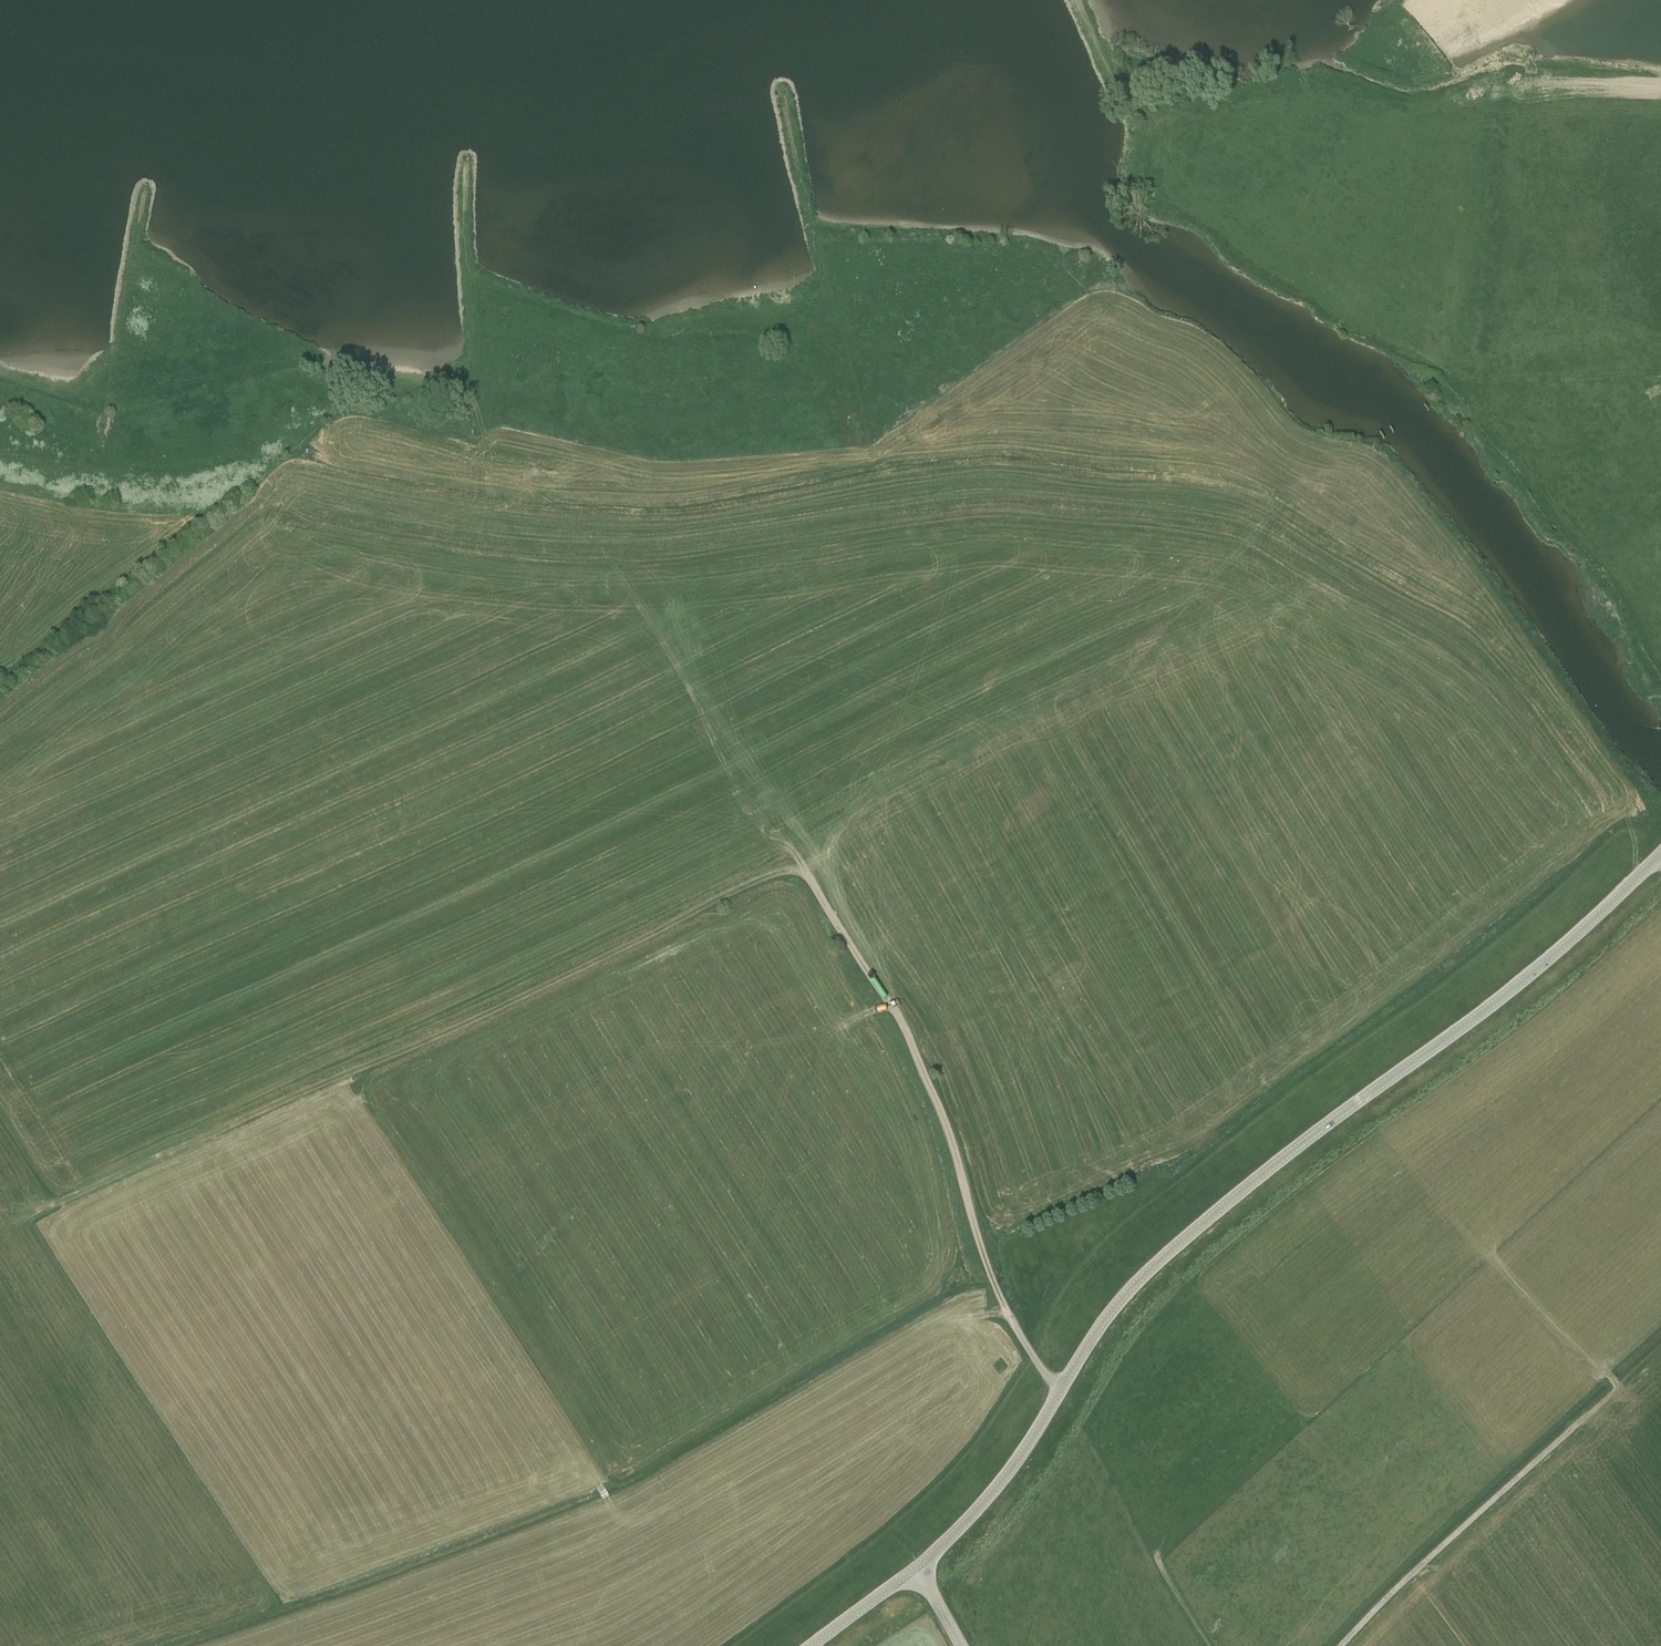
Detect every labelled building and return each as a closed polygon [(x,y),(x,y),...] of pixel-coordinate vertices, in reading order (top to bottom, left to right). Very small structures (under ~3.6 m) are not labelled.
[(1000,1360),(993,1365),(998,1371),(1004,1365),(1000,1360)]
